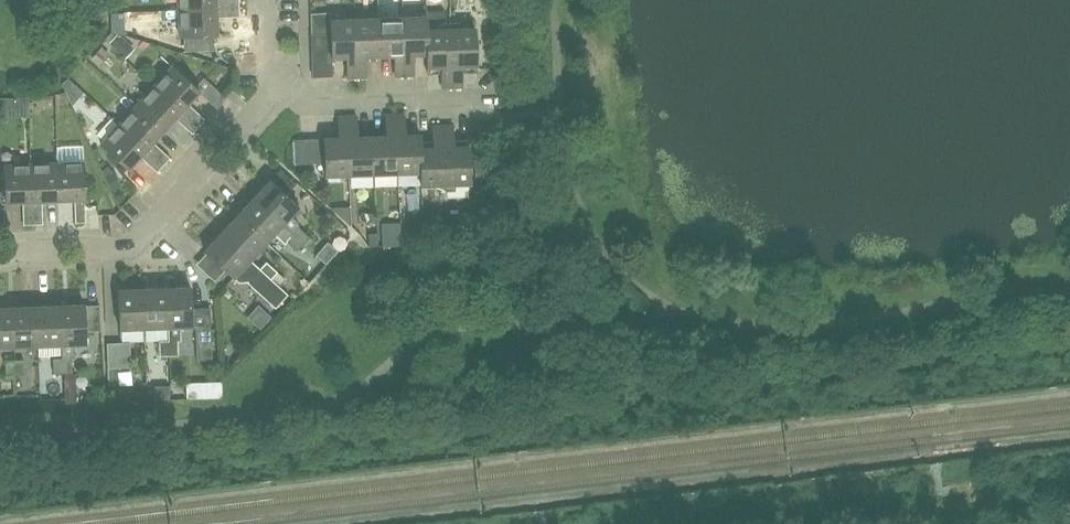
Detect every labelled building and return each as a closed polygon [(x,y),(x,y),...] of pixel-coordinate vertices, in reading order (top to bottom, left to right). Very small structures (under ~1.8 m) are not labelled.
[(178,8),(238,6),(238,0),(177,0),(178,8)] [(179,36),(216,34),(216,17),(239,16),(238,6),(178,8),(179,36)] [(404,75),(413,75),(412,55),(427,54),(426,29),(427,29),(426,16),(402,17),(404,75)] [(356,77),(365,77),(364,56),(379,56),(378,17),(354,18),(356,77)] [(404,75),(402,17),(378,17),(379,56),(393,55),(394,76),(404,75)] [(356,77),(354,18),(329,19),(330,33),(310,34),(311,52),(330,51),(331,57),(346,57),(347,78),(356,77)] [(460,87),(460,72),(476,71),(474,28),(427,29),(426,29),(427,54),(428,73),(441,72),(442,87),(460,87)] [(119,35),(117,37),(111,44),(120,52),(128,43),(119,35)] [(92,58),(99,64),(109,53),(102,47),(92,58)] [(198,126),(204,119),(187,103),(199,91),(171,65),(153,85),(198,126)] [(198,126),(153,85),(136,104),(164,129),(174,118),(191,133),(198,126)] [(10,98),(10,110),(10,113),(29,113),(29,102),(29,98),(10,98)] [(164,164),(170,158),(152,142),(164,129),(136,104),(119,123),(164,164)] [(372,174),(396,173),(394,113),(384,114),(385,135),(371,135),(372,174)] [(403,134),(403,113),(394,113),(396,173),(420,172),(419,142),(419,134),(403,134)] [(324,176),(349,175),(346,115),(337,115),(338,137),(323,137),(324,176)] [(357,136),(356,115),(346,115),(349,175),(372,174),(371,135),(357,136)] [(164,164),(119,123),(100,143),(128,169),(140,156),(157,172),(164,164)] [(452,140),(452,124),(432,125),(432,142),(419,142),(420,172),(420,185),(469,183),(467,139),(452,140)] [(307,140),(293,140),(293,149),(293,158),(308,158),(307,140)] [(485,141),(473,141),(474,162),(486,162),(485,141)] [(85,222),(82,162),(55,163),(57,200),(74,199),(75,223),(85,222)] [(33,225),(43,224),(42,201),(57,200),(55,163),(30,164),(33,225)] [(33,225),(30,164),(4,165),(5,202),(22,201),(23,225),(33,225)] [(111,191),(120,187),(115,174),(106,178),(111,191)] [(303,243),(309,237),(298,227),(298,222),(290,215),(298,206),(269,180),(253,197),(303,243)] [(303,243),(253,197),(237,214),(265,241),(273,233),(285,243),(286,241),(295,250),(303,243)] [(220,232),(249,259),(265,241),(237,214),(220,232)] [(142,231),(141,217),(125,218),(126,232),(142,231)] [(391,246),(399,245),(398,222),(382,223),(384,246),(391,246)] [(402,230),(403,245),(419,244),(418,229),(402,230)] [(249,259),(220,232),(203,250),(237,281),(247,281),(252,275),(263,285),(262,286),(275,298),(282,290),(278,285),(271,279),(260,269),(249,259)] [(365,235),(365,239),(366,247),(377,246),(376,234),(365,235)] [(313,241),(309,237),(303,243),(307,247),(313,241)] [(317,255),(327,264),(328,265),(339,253),(337,252),(328,243),(317,255)] [(271,279),(278,272),(267,262),(260,269),(271,279)] [(284,278),(278,272),(271,279),(278,285),(284,278)] [(181,341),(181,326),(191,326),(190,286),(166,287),(167,327),(169,327),(169,340),(167,340),(168,355),(178,355),(178,341),(181,341)] [(143,328),(167,327),(166,287),(142,288),(143,328)] [(119,328),(143,328),(142,288),(118,289),(119,328)] [(72,372),(71,358),(74,358),(74,344),(86,343),(84,303),(60,304),(61,344),(62,358),(63,372),(72,372)] [(38,345),(61,344),(60,304),(36,305),(38,345)] [(14,346),(38,345),(36,305),(12,306),(14,346)] [(14,346),(12,306),(0,306),(0,346),(14,346)] [(271,317),(259,306),(249,317),(261,328),(271,317)] [(197,361),(212,360),(211,329),(196,330),(197,361)] [(159,355),(168,355),(167,340),(159,340),(159,355)] [(114,367),(130,367),(130,357),(130,341),(107,342),(108,367),(114,367)] [(6,374),(15,374),(14,358),(6,358),(6,374)] [(15,374),(24,373),(24,358),(14,358),(15,374)] [(53,372),(63,372),(62,358),(52,359),(53,372)] [(64,388),(65,402),(72,402),(76,402),(76,387),(64,388)]
